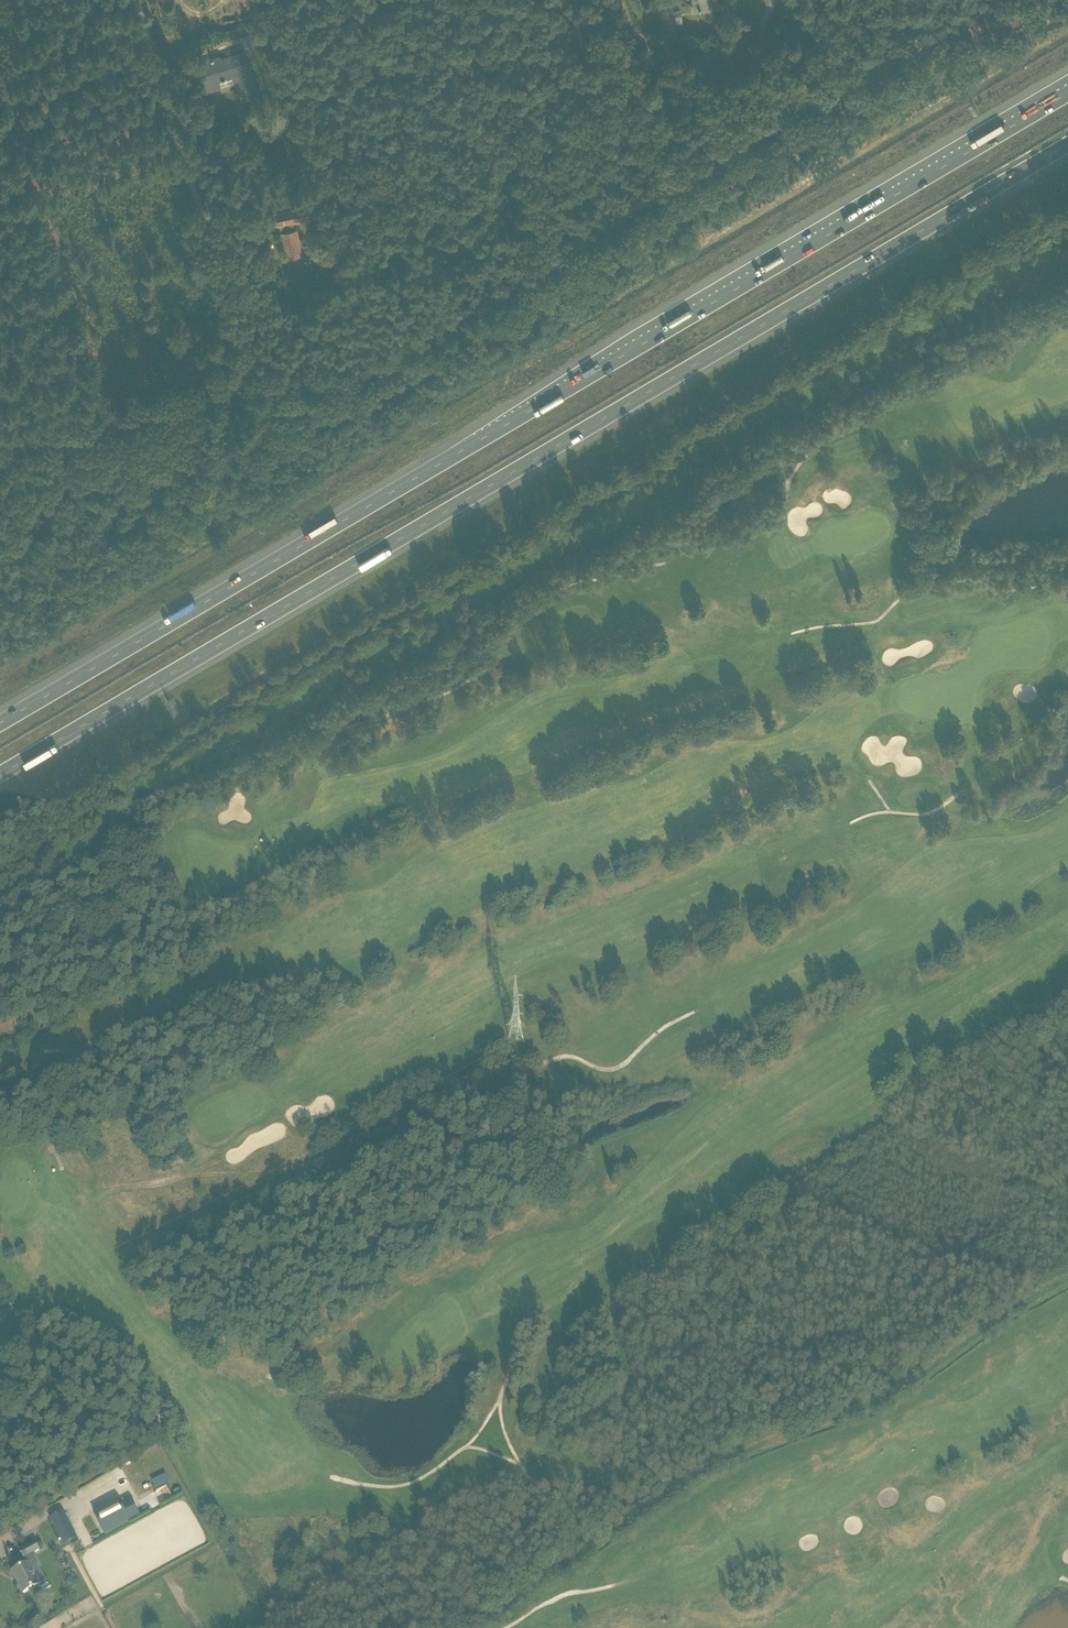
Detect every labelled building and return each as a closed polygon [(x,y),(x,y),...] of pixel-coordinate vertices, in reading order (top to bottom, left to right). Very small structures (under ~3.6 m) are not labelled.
[(692,9),(699,9),(699,10),(701,10),(701,8),(707,8),(706,0),(691,0),(692,9)] [(255,29),(260,43),(275,37),(270,23),(255,29)] [(204,90),(216,86),(215,83),(237,77),(241,91),(240,91),(243,101),(256,96),(249,72),(250,72),(244,53),(219,61),(218,57),(211,59),(212,63),(197,67),(204,90)] [(280,211),(269,213),(272,227),(281,225),(282,233),(281,233),(286,256),(295,254),(296,257),(305,255),(301,236),(299,237),(297,229),(293,230),(292,223),(308,219),(305,206),(280,211)] [(123,1498),(98,1508),(106,1527),(131,1517),(123,1498)] [(50,1519),(63,1545),(77,1538),(63,1512),(50,1519)] [(82,1518),(73,1520),(76,1532),(85,1530),(82,1518)] [(19,1551),(24,1558),(30,1555),(38,1551),(34,1543),(19,1551)] [(36,1565),(30,1555),(24,1558),(27,1564),(12,1572),(19,1586),(17,1587),(21,1593),(22,1592),(23,1594),(38,1586),(29,1569),(36,1565)]
